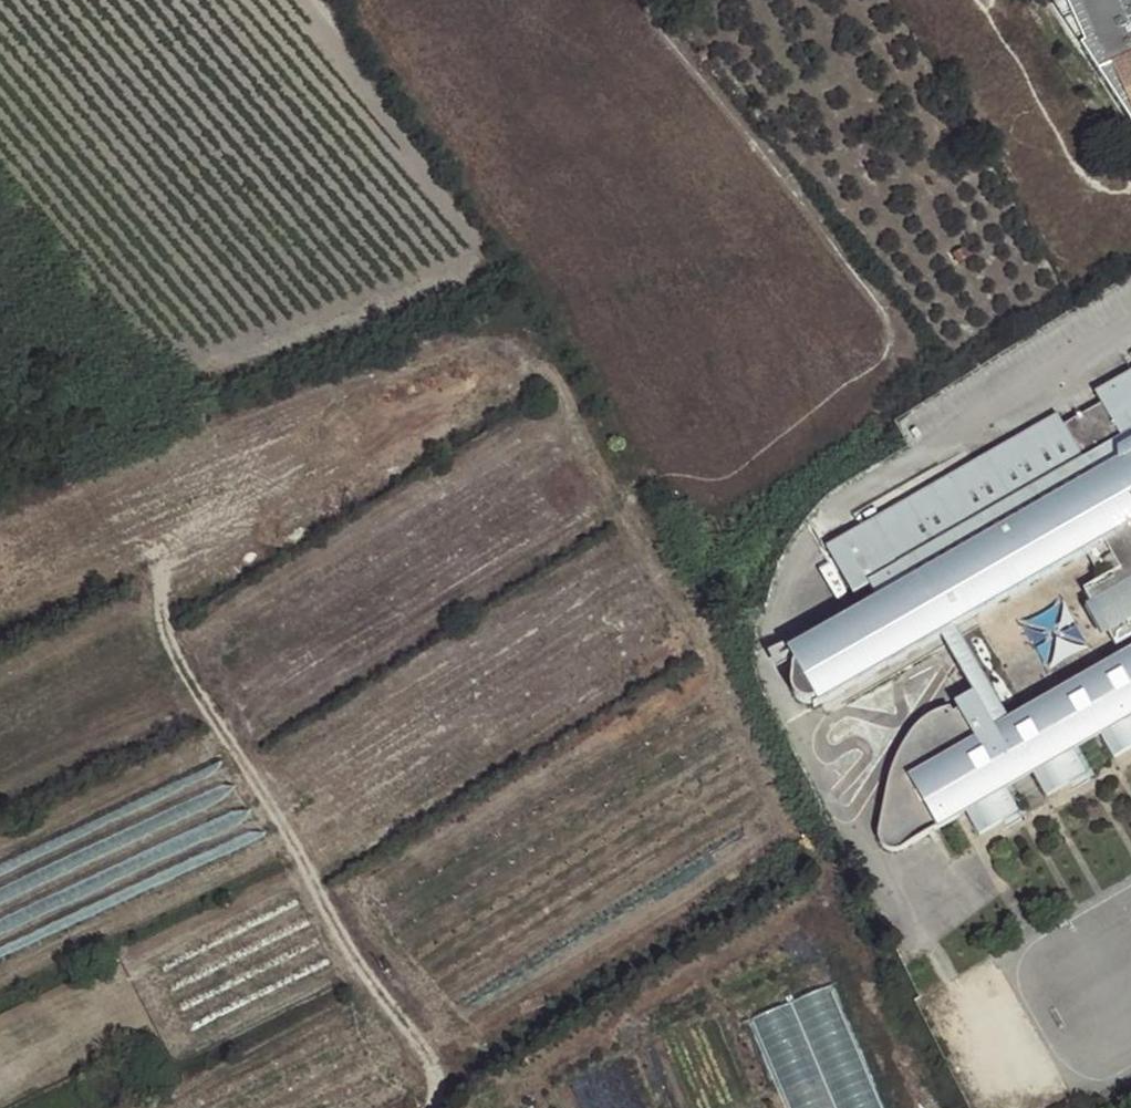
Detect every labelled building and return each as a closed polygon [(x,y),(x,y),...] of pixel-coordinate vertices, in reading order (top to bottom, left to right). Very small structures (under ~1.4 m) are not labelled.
[(1130,87),(1130,0),(1094,0),(1130,87)] [(1095,394),(1101,404),(1110,421),(1102,426),(1092,409),(1064,425),(1058,416),(949,479),(955,489),(938,499),(932,489),(894,510),(901,521),(884,530),(877,520),(826,550),(852,595),(867,585),(877,604),(789,655),(794,663),(793,672),(791,682),(791,690),(796,698),(802,701),(811,703),(817,701),(819,704),(939,636),(974,697),(956,707),(959,711),(954,713),(951,707),(931,716),(918,724),(907,738),(897,759),(887,782),(883,800),(878,836),(881,842),(887,848),(895,851),(904,849),(965,813),(978,835),(1017,812),(1005,790),(1033,775),(1045,796),(1085,773),(1072,752),(1100,736),(1112,758),(1130,747),(1130,373),(1095,394)] [(1110,421),(1101,404),(1092,409),(1102,426),(1110,421)] [(955,489),(949,479),(932,489),(938,499),(955,489)] [(901,521),(894,510),(877,520),(884,530),(901,521)] [(748,1021),(786,1107),(885,1107),(833,985),(748,1021)]
